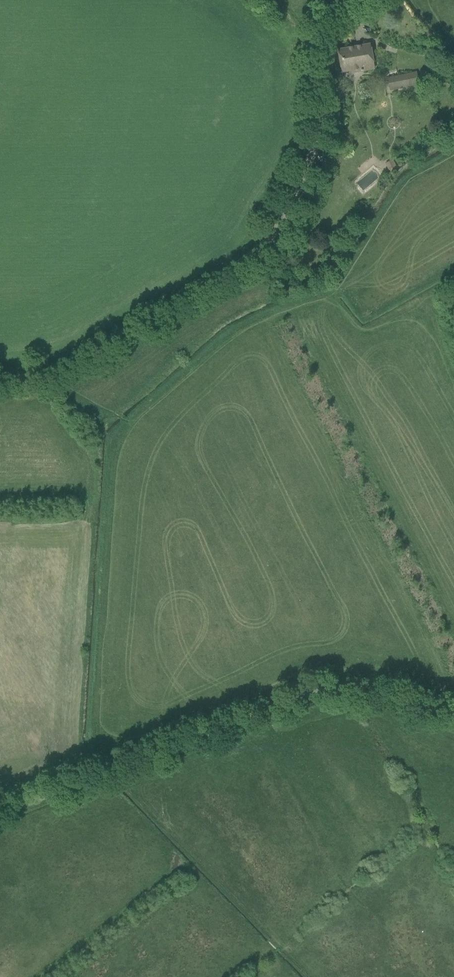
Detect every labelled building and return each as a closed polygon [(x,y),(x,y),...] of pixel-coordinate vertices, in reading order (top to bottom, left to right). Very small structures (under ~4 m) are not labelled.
[(374,69),(370,44),(337,50),(341,72),(351,70),(352,73),(374,69)] [(390,91),(419,85),(416,72),(387,77),(390,91)] [(393,159),(385,163),(389,172),(391,171),(396,168),(397,168),(393,159)]
